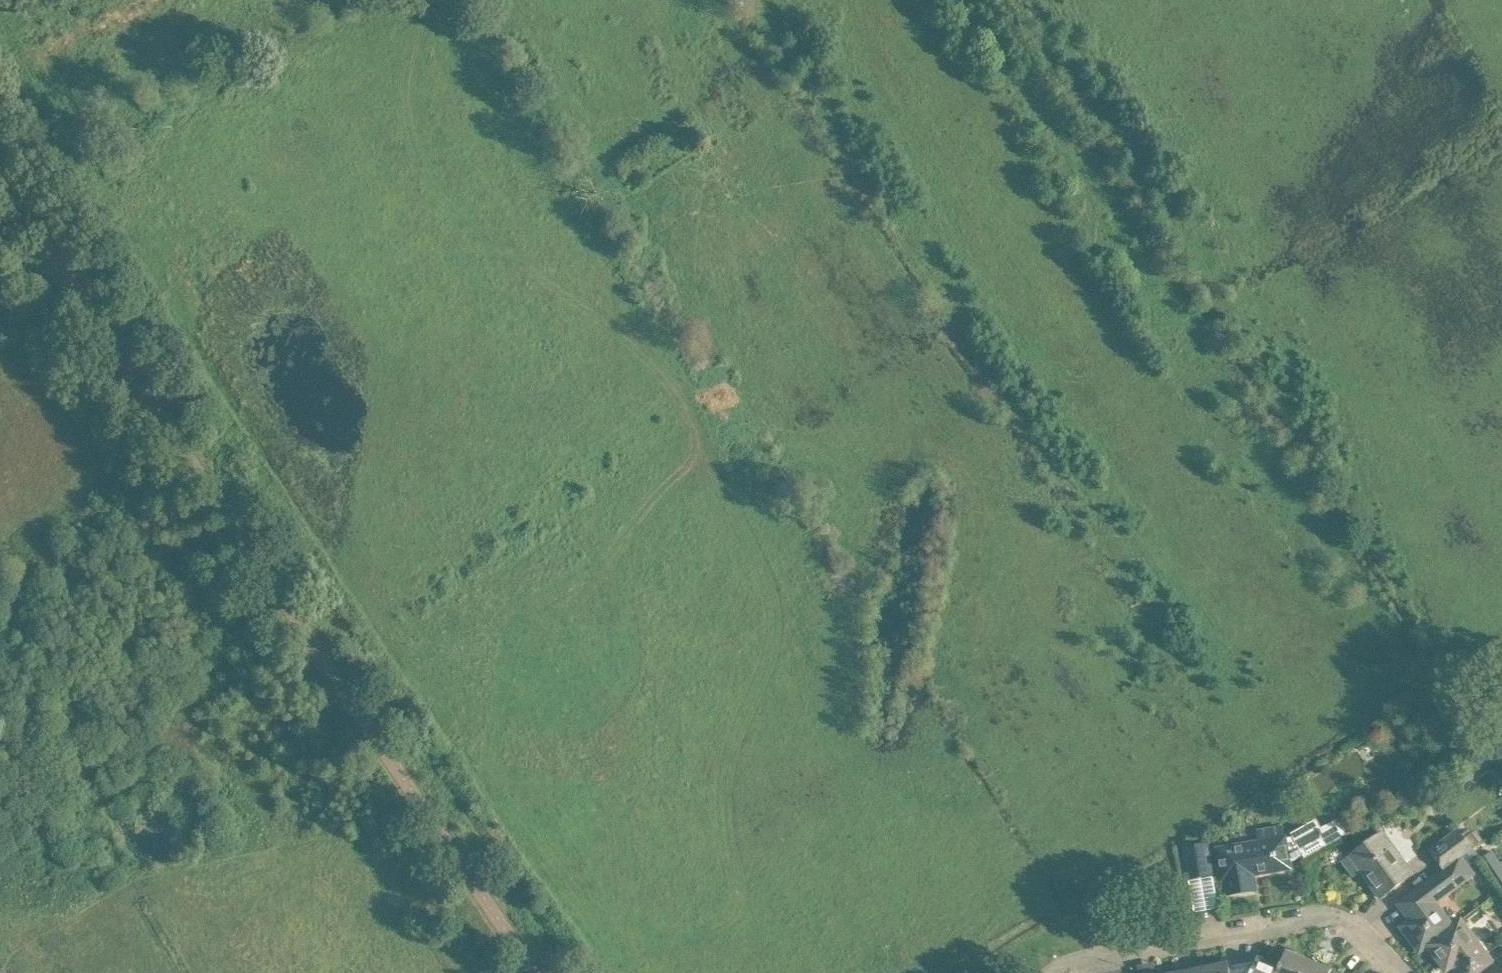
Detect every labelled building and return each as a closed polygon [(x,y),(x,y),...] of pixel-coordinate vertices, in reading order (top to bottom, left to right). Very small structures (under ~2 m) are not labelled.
[(1258,842),(1218,849),(1223,879),(1227,878),(1229,894),(1256,890),(1253,874),(1290,867),(1289,863),(1303,855),(1306,859),(1345,837),(1344,836),(1336,822),(1320,831),(1315,822),(1292,835),(1293,836),(1285,838),(1258,842)] [(1458,830),(1431,850),(1445,870),(1461,858),(1474,848),(1481,843),(1472,831),(1464,837),(1458,830)] [(1379,834),(1343,861),(1354,876),(1361,871),(1381,898),(1413,874),(1402,858),(1399,861),(1379,834)] [(1207,844),(1185,847),(1190,877),(1212,873),(1207,844)] [(1474,848),(1461,858),(1468,867),(1481,857),(1474,848)] [(1492,865),(1494,868),(1501,863),(1493,851),(1486,856),(1492,865)] [(1461,858),(1445,870),(1399,904),(1411,919),(1401,926),(1420,951),(1428,945),(1453,926),(1435,902),(1473,874),(1468,867),(1461,858)] [(1501,863),(1494,868),(1501,880),(1501,865),(1501,863)] [(1458,972),(1481,972),(1494,963),(1461,920),(1453,926),(1428,945),(1446,970),(1453,965),(1458,972)] [(1310,959),(1287,950),(1281,966),(1278,972),(1304,972),(1310,959)] [(1231,972),(1278,972),(1281,966),(1258,956),(1256,962),(1247,964),(1246,962),(1230,966),(1229,966),(1231,972)] [(1494,963),(1481,972),(1501,972),(1501,957),(1494,963)] [(1310,959),(1304,972),(1330,972),(1332,969),(1310,959)] [(1230,966),(1229,962),(1205,967),(1206,972),(1231,972),(1229,966),(1230,966)]
